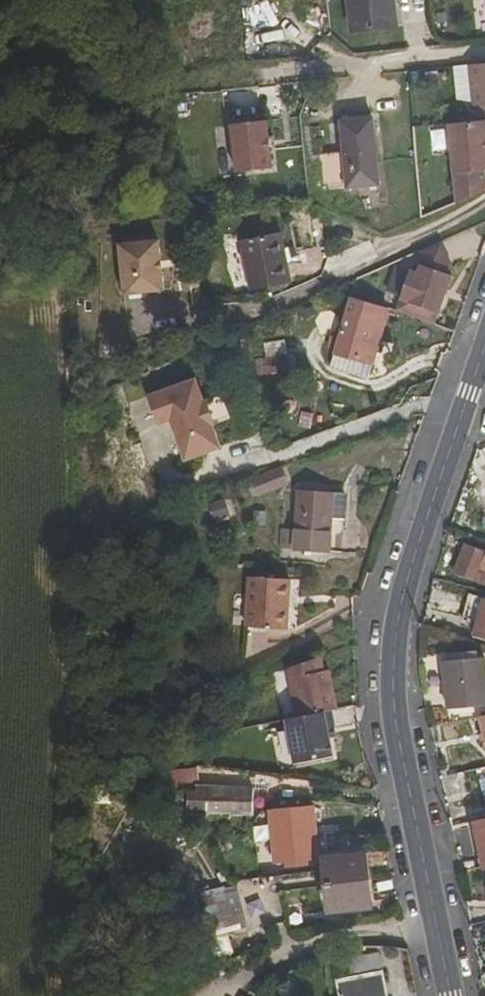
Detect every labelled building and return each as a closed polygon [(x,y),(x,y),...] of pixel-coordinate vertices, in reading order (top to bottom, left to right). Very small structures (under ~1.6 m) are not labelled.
[(351,34),(393,29),(389,0),(347,0),(351,34)] [(393,29),(401,29),(398,0),(389,0),(393,29)] [(478,105),(481,119),(484,118),(484,62),(467,64),(472,105),(478,105)] [(483,185),(483,171),(484,171),(484,121),(484,118),(481,119),(448,123),(456,188),(483,185)] [(337,155),(317,156),(317,190),(373,188),(369,120),(337,121),(337,155)] [(270,124),(234,126),(237,173),(273,173),(270,124)] [(457,203),(484,191),(483,185),(456,188),(457,203)] [(238,240),(248,294),(292,287),(282,233),(238,240)] [(166,296),(160,245),(121,249),(127,301),(166,296)] [(408,262),(415,274),(442,284),(447,272),(435,250),(408,262)] [(412,283),(405,280),(390,319),(429,333),(446,285),(442,284),(415,274),(412,283)] [(382,323),(348,315),(334,357),(368,366),(382,323)] [(176,426),(193,466),(228,452),(219,429),(221,429),(212,405),(209,406),(200,384),(152,402),(165,430),(176,426)] [(286,490),(280,474),(258,482),(251,485),(256,500),(286,490)] [(297,496),(294,536),(281,535),(280,553),(292,555),(328,557),(330,524),(332,499),(318,498),(304,497),(297,496)] [(344,500),(332,499),(330,524),(342,525),(344,500)] [(223,506),(211,510),(215,524),(227,521),(223,506)] [(484,584),(484,552),(467,544),(456,572),(484,584)] [(289,585),(249,582),(245,631),(285,634),(289,585)] [(484,638),(484,600),(476,635),(484,638)] [(484,705),(484,657),(480,658),(479,649),(447,652),(448,661),(444,661),(449,709),(484,705)] [(284,672),(293,721),(321,716),(328,714),(333,714),(329,693),(328,685),(326,674),(321,675),(318,661),(284,672)] [(201,690),(206,698),(215,693),(210,685),(201,690)] [(293,721),(282,723),(290,767),(329,761),(325,741),(324,733),(331,732),(328,714),(321,716),(293,721)] [(331,732),(324,733),(325,741),(333,740),(331,732)] [(247,788),(248,775),(222,774),(221,787),(247,788)] [(253,816),(254,789),(189,786),(188,813),(253,816)] [(310,867),(302,814),(261,820),(268,873),(310,867)] [(484,870),(484,820),(474,822),(484,870)] [(322,892),(367,885),(364,858),(317,863),(322,892)] [(222,880),(207,882),(208,895),(214,894),(225,892),(222,880)] [(367,885),(322,892),(325,918),(371,912),(367,885)] [(225,892),(214,894),(221,932),(215,933),(222,951),(243,947),(239,928),(256,925),(250,887),(225,892)] [(202,935),(205,954),(222,951),(215,933),(202,935)] [(375,984),(329,992),(330,995),(378,995),(375,984)]
